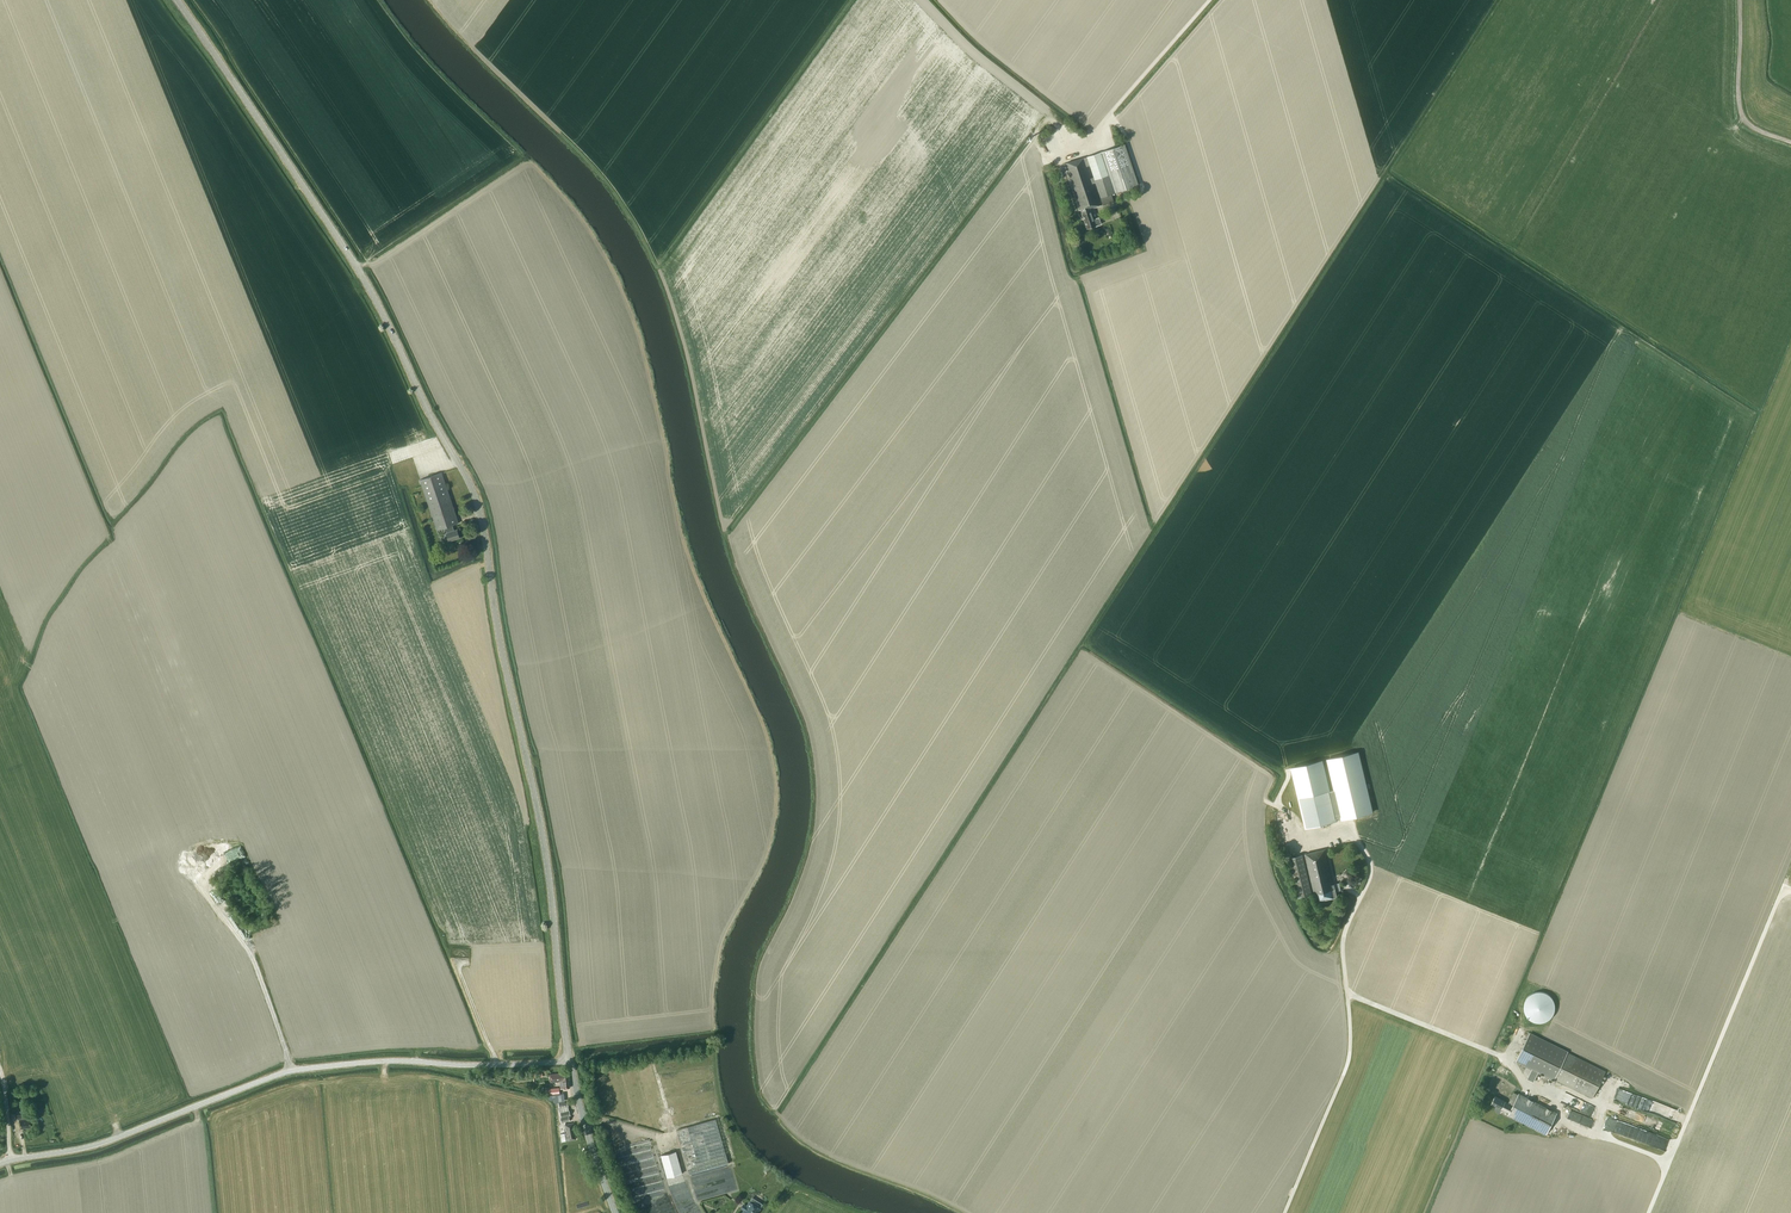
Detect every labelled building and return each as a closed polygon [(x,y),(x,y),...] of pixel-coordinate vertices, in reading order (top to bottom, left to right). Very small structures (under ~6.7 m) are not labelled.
[(1101,205),(1099,198),(1138,185),(1125,144),(1099,153),(1064,164),(1079,210),(1081,209),(1082,212),(1087,229),(1101,224),(1099,218),(1094,220),(1090,208),(1101,205)] [(1114,202),(1111,194),(1100,198),(1103,205),(1114,202)] [(448,541),(460,537),(457,529),(454,530),(452,525),(458,523),(441,472),(420,479),(437,530),(445,528),(446,533),(447,537),(448,541)] [(1291,767),(1306,827),(1336,820),(1336,817),(1340,816),(1341,820),(1374,812),(1359,751),(1326,759),(1334,790),(1331,790),(1323,759),(1291,767)] [(1317,901),(1337,896),(1326,849),(1289,857),(1298,896),(1315,892),(1317,901)] [(1532,1021),(1537,1022),(1541,1022),(1546,1021),(1550,1019),(1553,1015),(1554,1011),(1555,1006),(1554,1002),(1552,998),(1550,995),(1546,993),(1542,992),(1538,991),(1534,992),(1530,994),(1527,998),(1525,1001),(1524,1006),(1524,1010),(1526,1015),(1529,1018),(1532,1021)] [(1527,1079),(1534,1082),(1539,1071),(1592,1098),(1606,1071),(1530,1033),(1516,1061),(1532,1069),(1527,1079)] [(561,1088),(570,1087),(568,1072),(560,1073),(550,1073),(550,1082),(560,1081),(561,1088)] [(563,1101),(563,1093),(559,1093),(559,1087),(546,1088),(546,1094),(555,1094),(556,1101),(563,1101)] [(1565,1091),(1560,1101),(1581,1111),(1586,1101),(1565,1091)] [(1500,1112),(1502,1108),(1510,1112),(1508,1115),(1546,1134),(1557,1113),(1523,1095),(1522,1096),(1514,1092),(1509,1102),(1495,1095),(1491,1103),(1497,1106),(1495,1109),(1496,1111),(1498,1113),(1500,1112)] [(1568,1118),(1580,1123),(1583,1115),(1571,1109),(1568,1118)] [(570,1115),(569,1110),(560,1112),(561,1117),(561,1122),(570,1120),(569,1116),(570,1115)] [(21,1128),(31,1126),(29,1118),(26,1119),(26,1118),(24,1118),(23,1113),(17,1114),(17,1119),(19,1119),(21,1128)] [(716,1119),(677,1130),(689,1174),(728,1163),(716,1119)] [(574,1122),(565,1124),(567,1132),(565,1133),(567,1140),(569,1140),(577,1138),(575,1131),(576,1131),(574,1122)] [(1666,1150),(1671,1139),(1642,1128),(1637,1139),(1666,1150)] [(638,1199),(664,1192),(651,1139),(619,1146),(633,1204),(639,1203),(638,1199)] [(676,1151),(661,1155),(667,1177),(682,1173),(676,1151)] [(696,1185),(697,1190),(732,1186),(731,1181),(727,1182),(727,1181),(708,1184),(709,1187),(703,1188),(703,1183),(700,1184),(700,1187),(699,1187),(698,1185),(696,1185)] [(742,1208),(744,1210),(742,1212),(757,1212),(760,1208),(750,1201),(747,1206),(743,1203),(741,1207),(742,1208)]
